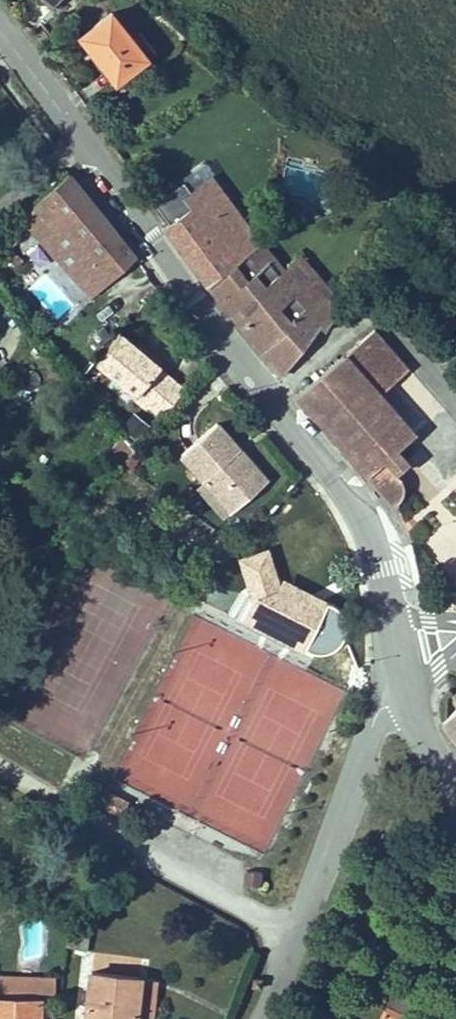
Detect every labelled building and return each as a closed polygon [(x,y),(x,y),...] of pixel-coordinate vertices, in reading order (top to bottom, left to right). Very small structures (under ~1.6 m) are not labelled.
[(145,64),(110,15),(82,36),(116,84),(145,64)] [(162,227),(206,280),(249,238),(235,220),(221,232),(216,226),(226,217),(218,207),(227,199),(216,185),(211,189),(192,164),(164,185),(172,195),(154,208),(166,223),(162,227)] [(93,296),(130,253),(68,177),(36,216),(19,236),(40,252),(51,241),(61,232),(76,248),(67,261),(93,296)] [(51,241),(67,261),(76,248),(61,232),(51,241)] [(249,238),(206,280),(260,347),(310,293),(315,276),(308,271),(297,269),(284,281),(276,272),(249,238)] [(308,271),(315,276),(318,267),(301,250),(276,272),(284,281),(297,269),(308,271)] [(318,267),(315,276),(343,306),(349,298),(318,267)] [(310,293),(260,347),(284,376),(322,327),(326,331),(343,306),(315,276),(310,293)] [(296,401),(396,508),(403,508),(408,504),(412,497),(411,490),(403,471),(412,461),(398,448),(416,432),(382,395),(413,365),(377,327),(296,401)] [(159,366),(117,334),(95,364),(136,395),(134,398),(148,408),(171,378),(158,368),(159,366)] [(185,388),(171,378),(148,408),(161,418),(185,388)] [(137,442),(150,427),(133,413),(120,429),(137,442)] [(212,433),(207,428),(184,450),(184,451),(190,456),(212,433)] [(238,459),(212,433),(190,456),(184,451),(182,453),(240,510),(260,490),(234,464),(238,459)] [(245,872),(244,884),(261,886),(263,873),(245,872)] [(142,982),(87,975),(81,1018),(137,1018),(142,982)] [(41,1000),(54,1000),(54,979),(0,978),(0,1018),(40,1018),(41,1000)]
